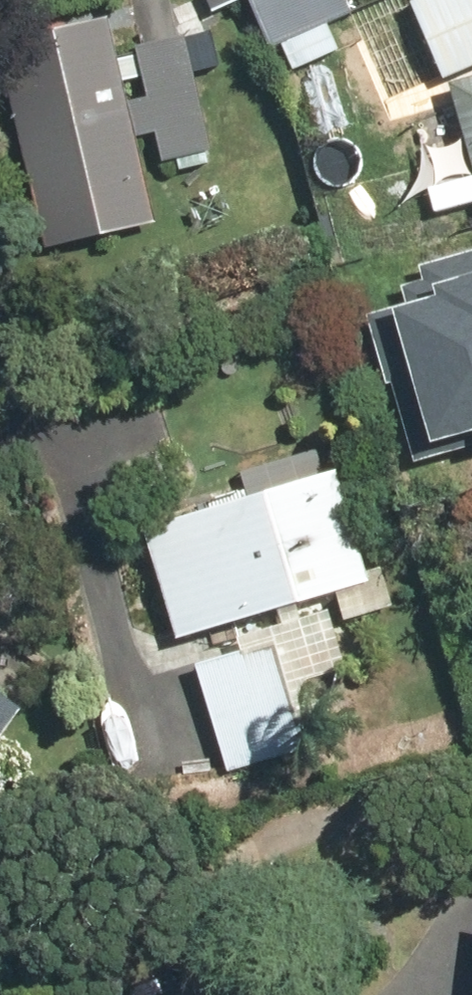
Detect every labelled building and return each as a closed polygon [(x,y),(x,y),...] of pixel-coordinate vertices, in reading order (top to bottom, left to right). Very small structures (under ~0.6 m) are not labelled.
[(440,79),(448,76),(471,66),(471,0),(408,0),(440,79)] [(39,247),(156,219),(136,137),(154,133),(161,162),(207,151),(180,35),(135,46),(147,97),(123,103),(102,16),(0,41),(0,88),(39,247)] [(329,19),(274,42),(287,73),(343,50),(329,19)] [(333,69),(299,75),(312,146),(346,139),(333,69)] [(471,174),(471,73),(447,79),(471,174)] [(410,455),(471,436),(471,239),(416,255),(420,268),(395,276),(401,296),(365,306),(410,455)] [(342,466),(142,528),(176,637),(376,574),(342,466)] [(276,640),(193,664),(221,763),(304,739),(276,640)] [(0,689),(0,729),(18,702),(0,689)]
